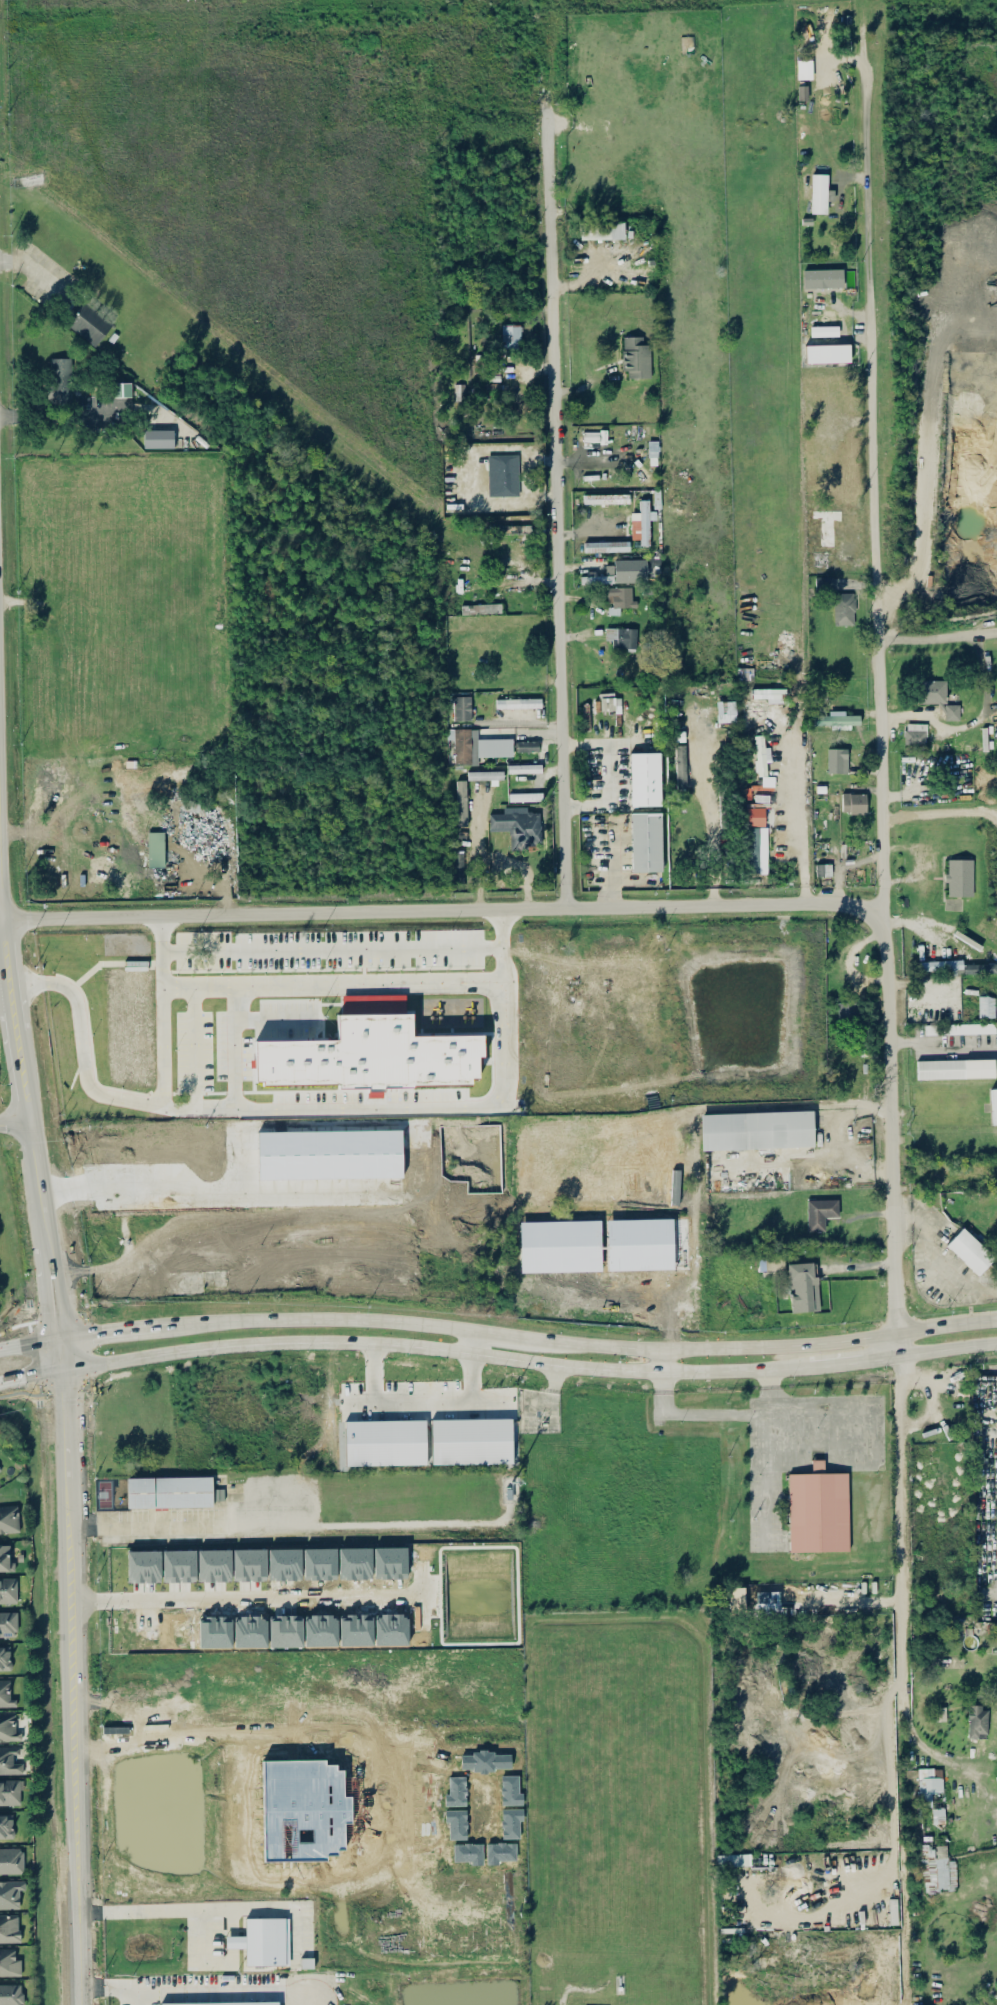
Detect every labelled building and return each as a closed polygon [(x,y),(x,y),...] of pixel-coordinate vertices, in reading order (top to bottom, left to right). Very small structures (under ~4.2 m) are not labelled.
[(797,79),(812,78),(812,59),(797,60),(797,79)] [(807,85),(798,85),(799,100),(807,99),(807,85)] [(827,189),(827,174),(811,174),(810,213),(826,213),(827,200),(834,200),(834,189),(827,189)] [(624,220),(580,222),(580,239),(624,238),(624,220)] [(804,287),(843,286),(842,268),(803,269),(804,287)] [(112,325),(86,302),(68,323),(93,346),(112,325)] [(521,324),(502,324),(501,349),(520,349),(521,324)] [(838,325),(810,326),(810,336),(838,336),(838,325)] [(623,370),(628,370),(628,378),(651,377),(650,344),(643,344),(643,336),(622,336),(623,370)] [(805,345),(805,363),(849,362),(849,344),(805,345)] [(71,357),(49,358),(50,405),(71,405),(71,357)] [(474,359),(474,373),(486,373),(486,380),(500,380),(500,359),(474,359)] [(131,382),(112,382),(112,396),(131,396),(131,382)] [(144,448),(173,447),(173,429),(144,429),(144,448)] [(583,430),(583,442),(606,443),(607,431),(583,430)] [(519,495),(518,454),(487,454),(488,496),(519,495)] [(629,493),(583,494),(583,503),(629,503),(629,493)] [(631,512),(632,539),(640,538),(640,545),(650,545),(649,520),(656,519),(656,510),(649,511),(648,499),(639,499),(640,512),(631,512)] [(531,524),(494,525),(494,533),(531,532),(531,524)] [(629,541),(584,541),(584,552),(629,551),(629,541)] [(614,559),(614,564),(605,564),(605,575),(596,575),(596,573),(580,573),(581,583),(647,582),(646,559),(614,559)] [(633,587),(608,587),(608,603),(609,603),(609,614),(620,614),(620,607),(634,607),(633,587)] [(461,604),(461,614),(502,612),(501,603),(461,604)] [(636,648),(636,628),(605,627),(605,639),(612,640),(612,647),(636,648)] [(946,703),(947,680),(918,679),(917,702),(946,703)] [(785,688),(752,688),(753,698),(767,698),(767,703),(785,702),(785,688)] [(600,694),(600,710),(621,709),(620,693),(600,694)] [(471,696),(454,696),(454,720),(471,720),(471,696)] [(541,697),(495,699),(496,708),(541,707),(541,697)] [(735,700),(717,700),(717,722),(736,721),(735,700)] [(959,704),(945,704),(945,720),(960,719),(959,704)] [(859,714),(814,715),(814,725),(860,724),(859,714)] [(905,743),(926,743),(926,723),(905,723),(905,743)] [(513,738),(477,738),(477,728),(455,728),(454,763),(477,763),(477,756),(512,756),(513,738)] [(774,786),(774,776),(766,776),(766,761),(771,761),(770,746),(764,747),(763,735),(755,735),(756,776),(762,776),(762,786),(774,786)] [(538,751),(538,740),(516,741),(516,751),(538,751)] [(685,744),(675,744),(677,784),(686,784),(685,744)] [(848,748),(828,748),(828,772),(847,773),(848,748)] [(660,752),(630,752),(631,806),(660,805),(660,752)] [(508,773),(541,772),(541,764),(508,764),(508,773)] [(466,826),(467,780),(457,779),(456,826),(466,826)] [(542,792),(509,793),(509,801),(543,800),(542,792)] [(866,793),(842,793),(842,813),(866,813),(866,793)] [(764,826),(765,806),(769,806),(769,794),(755,794),(754,803),(745,803),(745,825),(764,826)] [(489,830),(509,830),(509,847),(541,847),(541,811),(527,811),(527,806),(503,807),(503,813),(489,813),(489,830)] [(662,871),(661,812),(631,812),(632,871),(662,871)] [(766,827),(745,827),(746,873),(767,873),(766,827)] [(149,831),(148,866),(164,867),(165,831),(149,831)] [(973,859),(948,858),(947,895),(972,896),(973,859)] [(963,964),(963,959),(919,960),(920,974),(996,972),(996,963),(963,964)] [(255,1040),(256,1085),(339,1083),(339,1087),(471,1084),(471,1078),(478,1077),(477,1057),(483,1057),(483,1034),(412,1035),(411,1013),(405,1013),(404,993),(341,994),(341,1014),(337,1014),(338,1039),(255,1040)] [(994,1017),(994,996),(978,996),(978,1017),(994,1017)] [(995,1032),(995,1022),(936,1024),(937,1034),(995,1032)] [(917,1079),(994,1077),(994,1058),(917,1060),(917,1079)] [(814,1146),(813,1110),(700,1113),(701,1150),(814,1146)] [(258,1131),(258,1179),(297,1178),(297,1204),(402,1203),(401,1129),(258,1131)] [(667,1193),(667,1173),(638,1172),(637,1192),(667,1193)] [(838,1198),(807,1199),(808,1231),(825,1230),(824,1217),(838,1216),(838,1198)] [(661,1245),(662,1230),(681,1230),(682,1216),(642,1215),(640,1244),(661,1245)] [(978,1275),(995,1257),(962,1227),(946,1245),(978,1275)] [(816,1261),(787,1263),(788,1289),(791,1289),(792,1311),(819,1310),(816,1261)] [(512,1463),(511,1418),(431,1419),(432,1464),(512,1463)] [(345,1420),(346,1465),(426,1464),(425,1419),(345,1420)] [(849,1550),(847,1472),(824,1473),(823,1459),(811,1459),(811,1473),(788,1473),(789,1551),(849,1550)] [(127,1476),(127,1506),(211,1505),(210,1475),(127,1476)] [(16,1503),(0,1504),(0,1532),(18,1531),(16,1503)] [(12,1570),(12,1543),(0,1543),(0,1570),(12,1570)] [(233,1549),(233,1579),(239,1579),(239,1580),(248,1580),(248,1578),(250,1578),(250,1580),(259,1580),(259,1579),(265,1579),(265,1548),(233,1549)] [(162,1550),(162,1580),(169,1580),(169,1581),(178,1581),(178,1579),(180,1579),(180,1581),(189,1581),(189,1577),(192,1577),(192,1580),(195,1580),(195,1549),(162,1550)] [(197,1549),(197,1580),(231,1580),(230,1549),(197,1549)] [(127,1550),(127,1581),(160,1580),(160,1550),(127,1550)] [(15,1604),(15,1577),(0,1577),(0,1604),(15,1604)] [(779,1590),(756,1591),(756,1614),(779,1613),(779,1590)] [(15,1638),(15,1610),(0,1610),(0,1638),(15,1638)] [(269,1616),(270,1646),(302,1646),(302,1619),(296,1619),(295,1614),(275,1614),(275,1616),(269,1616)] [(10,1671),(10,1645),(0,1645),(0,1671),(10,1671)] [(12,1706),(12,1678),(0,1678),(0,1706),(12,1706)] [(967,1737),(987,1738),(987,1706),(968,1706),(967,1737)] [(17,1739),(17,1712),(0,1712),(0,1739),(17,1739)] [(0,1745),(0,1774),(21,1774),(21,1763),(12,1763),(12,1754),(20,1754),(20,1745),(0,1745)] [(511,1752),(461,1752),(461,1770),(511,1769),(511,1752)] [(943,1791),(942,1767),(918,1768),(919,1806),(931,1806),(931,1792),(943,1791)] [(519,1775),(501,1775),(501,1804),(522,1804),(522,1792),(519,1792),(519,1775)] [(445,1805),(466,1805),(465,1776),(448,1776),(448,1794),(444,1794),(445,1805)] [(0,1778),(0,1807),(20,1807),(20,1778),(0,1778)] [(501,1809),(502,1838),(519,1838),(519,1820),(523,1820),(523,1808),(501,1809)] [(932,1824),(945,1823),(944,1808),(932,1808),(932,1824)] [(466,1809),(445,1809),(445,1821),(449,1821),(449,1839),(467,1838),(466,1809)] [(12,1840),(12,1812),(0,1812),(0,1840),(12,1840)] [(453,1843),(453,1861),(471,1860),(471,1864),(483,1864),(482,1842),(453,1843)] [(516,1860),(516,1842),(486,1842),(486,1864),(498,1864),(498,1860),(516,1860)] [(956,1890),(955,1858),(947,1858),(947,1844),(921,1845),(923,1892),(956,1890)] [(0,1846),(0,1872),(21,1872),(21,1846),(0,1846)] [(21,1908),(21,1879),(0,1879),(0,1908),(21,1908)] [(18,1941),(18,1913),(0,1913),(0,1941),(18,1941)] [(246,1965),(289,1964),(289,1917),(245,1918),(245,1935),(226,1935),(226,1948),(246,1947),(246,1965)] [(19,1947),(0,1947),(0,1974),(19,1974),(19,1947)] [(0,1982),(0,2004),(21,2004),(21,1982),(0,1982)]
